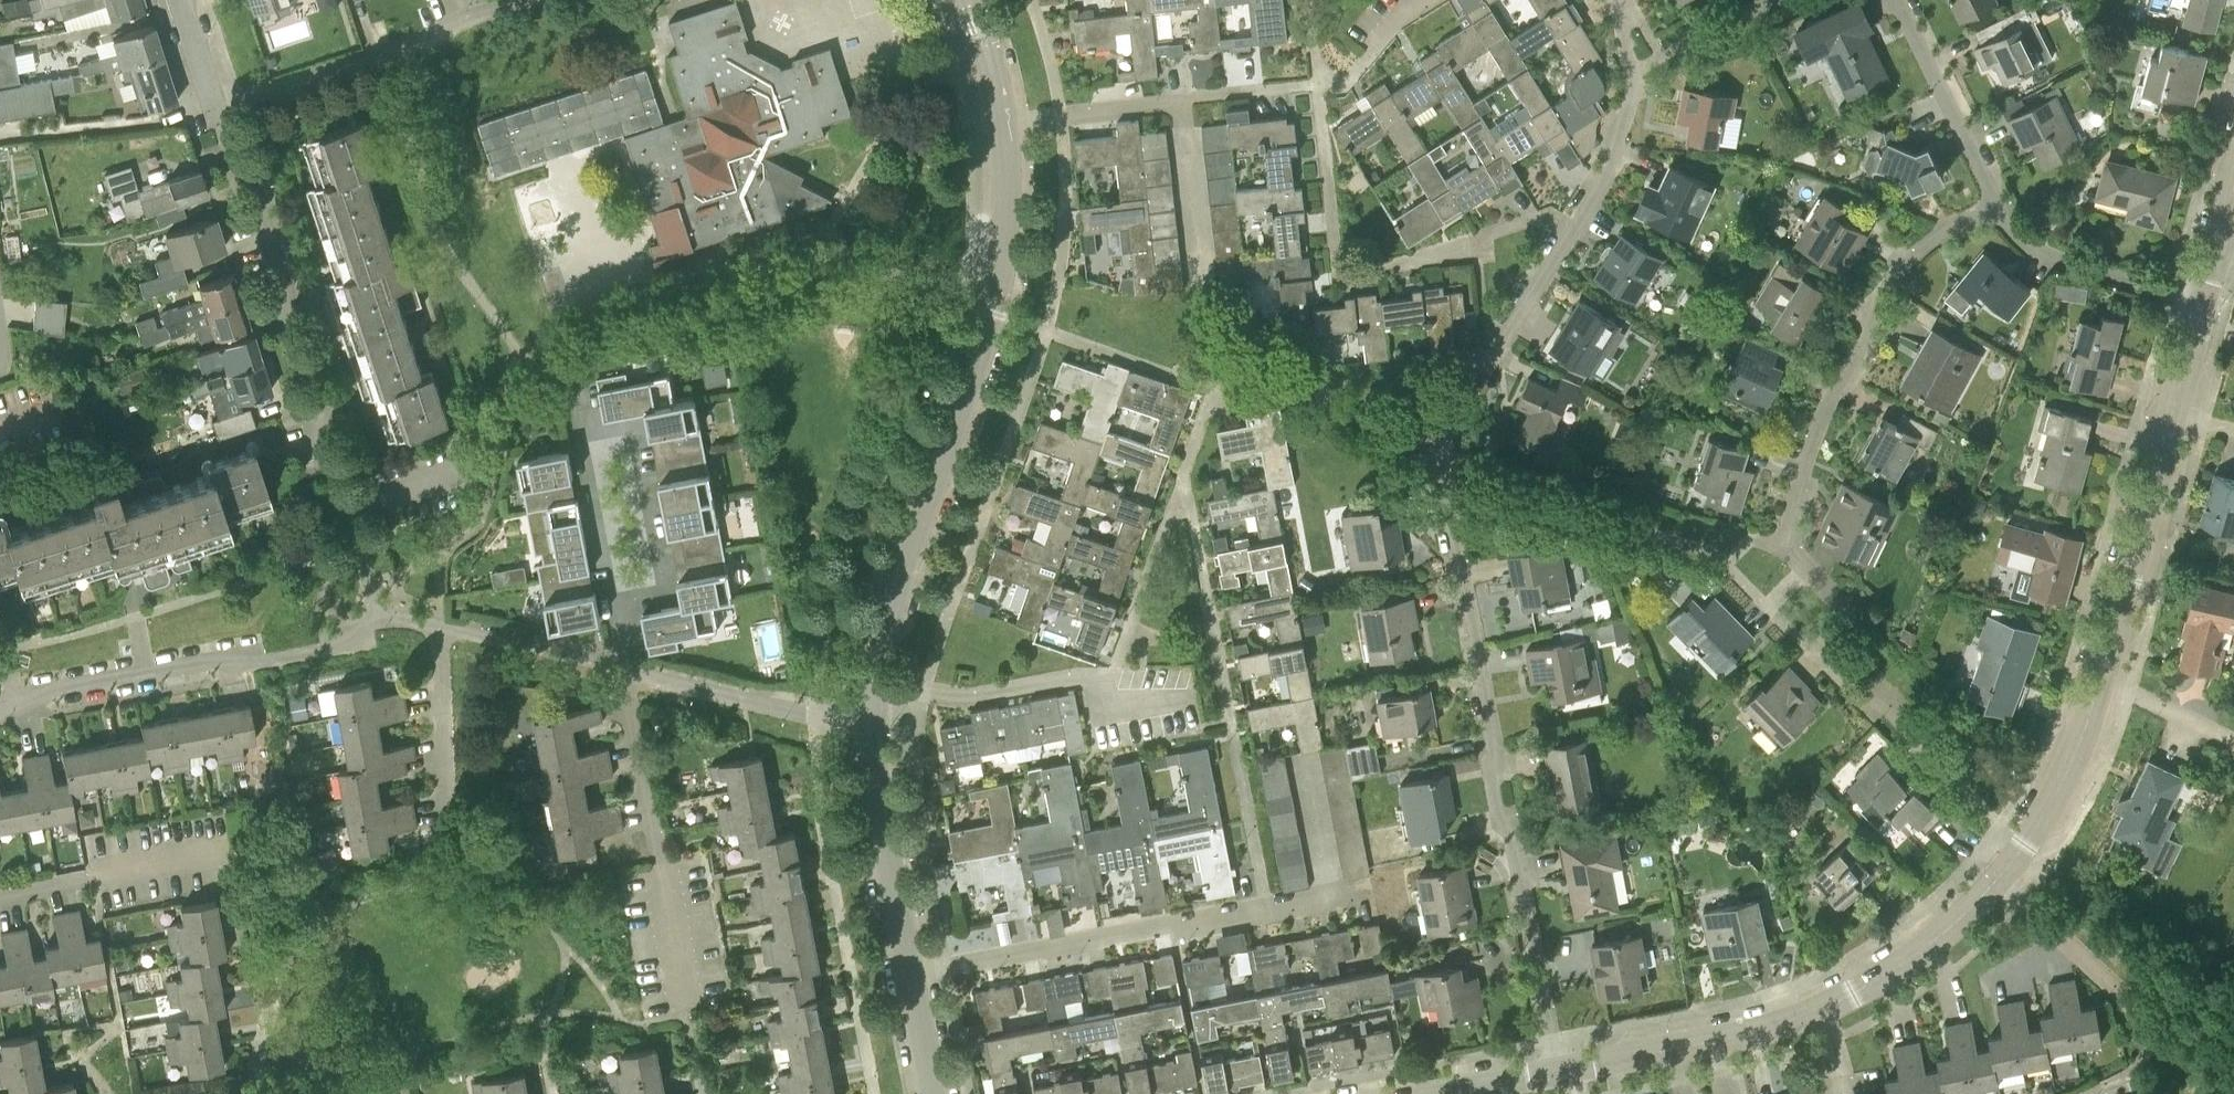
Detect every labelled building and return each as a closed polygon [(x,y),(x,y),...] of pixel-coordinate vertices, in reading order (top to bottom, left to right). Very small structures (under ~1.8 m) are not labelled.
[(31,10),(57,2),(58,3),(68,0),(28,0),(31,10)] [(58,3),(62,17),(94,7),(92,3),(102,0),(68,0),(58,3)] [(110,17),(147,5),(145,0),(105,0),(110,17)] [(261,22),(264,21),(265,25),(278,21),(273,5),(290,0),(254,0),(261,22)] [(324,9),(343,4),(342,0),(322,0),(324,9)] [(658,269),(682,261),(679,251),(837,200),(761,161),(765,154),(825,134),(822,124),(852,114),(830,46),(793,58),(795,63),(773,70),(759,75),(758,72),(756,73),(751,59),(744,37),(749,36),(737,0),(732,0),(670,20),(679,50),(668,54),(688,115),(664,122),(655,125),(625,135),(660,241),(650,244),(658,269)] [(1128,13),(1151,11),(1150,0),(1127,0),(1128,13)] [(1151,11),(1198,6),(1199,20),(1189,21),(1192,50),(1222,47),(1221,39),(1217,4),(1216,0),(1150,0),(1151,11)] [(1259,43),(1288,40),(1285,11),(1281,11),(1280,0),(1255,0),(1259,43)] [(1474,21),(1436,44),(1439,48),(1451,67),(1487,45),(1509,81),(1529,69),(1522,58),(1510,39),(1488,4),(1486,0),(1461,0),(1474,21)] [(1546,16),(1569,2),(1567,0),(1536,0),(1546,16)] [(1996,4),(1994,0),(1952,0),(1962,21),(1996,4)] [(2223,0),(2188,0),(2182,21),(2214,30),(2223,0)] [(1887,77),(1864,30),(1871,27),(1859,1),(1796,31),(1808,57),(1827,48),(1849,95),(1887,77)] [(1569,2),(1546,16),(1510,39),(1522,58),(1554,38),(1573,69),(1571,70),(1569,71),(1568,72),(1567,74),(1566,76),(1565,77),(1565,79),(1564,81),(1564,83),(1564,85),(1564,87),(1565,89),(1565,91),(1566,92),(1567,94),(1569,95),(1552,105),(1569,133),(1601,113),(1592,99),(1599,94),(1603,89),(1604,83),(1603,77),(1594,63),(1603,58),(1580,20),(1577,21),(1567,5),(1569,3),(1569,2)] [(2036,64),(2020,29),(2039,20),(2031,3),(1995,21),(2002,36),(1976,48),(1984,66),(1996,60),(2005,79),(2036,64)] [(1068,7),(1070,19),(1081,18),(1079,10),(1079,6),(1068,7)] [(1079,10),(1081,18),(1095,16),(1094,9),(1079,10)] [(1095,16),(1081,18),(1070,19),(1071,30),(1076,30),(1078,51),(1117,47),(1115,33),(1131,31),(1135,70),(1118,72),(1119,80),(1136,78),(1136,79),(1158,76),(1156,53),(1155,46),(1151,11),(1128,13),(1095,16)] [(122,66),(127,65),(162,54),(153,25),(112,38),(117,52),(78,65),(79,74),(122,66)] [(1221,39),(1222,47),(1229,46),(1229,51),(1250,48),(1249,44),(1241,45),(1240,37),(1221,39)] [(2195,100),(2208,55),(2162,42),(2158,58),(2151,56),(2142,92),(2162,98),(2164,92),(2185,98),(2195,100)] [(19,85),(12,43),(0,44),(0,88),(19,85)] [(1169,44),(1155,46),(1156,53),(1170,52),(1169,44)] [(1451,67),(1439,48),(1421,59),(1427,70),(1392,92),(1405,116),(1441,94),(1463,129),(1482,116),(1480,112),(1473,102),(1451,67)] [(162,54),(127,65),(141,111),(177,100),(162,54)] [(276,57),(267,59),(269,66),(278,64),(276,57)] [(647,68),(479,122),(496,174),(543,159),(625,132),(654,123),(655,125),(664,122),(664,120),(647,68)] [(1572,138),(1569,133),(1552,105),(1529,69),(1509,81),(1532,117),(1496,139),(1510,161),(1546,139),(1553,149),(1572,138)] [(71,75),(50,79),(53,93),(73,90),(71,75)] [(0,88),(0,118),(55,109),(53,93),(50,79),(19,85),(0,88)] [(1405,116),(1392,92),(1385,81),(1366,93),(1373,104),(1336,127),(1350,150),(1386,128),(1408,164),(1428,152),(1405,116)] [(1732,114),(1735,96),(1684,87),(1678,118),(1696,121),(1693,138),(1717,142),(1722,112),(1732,114)] [(1473,102),(1480,112),(1490,105),(1484,95),(1482,96),(1473,102)] [(2062,149),(2078,141),(2057,96),(2010,118),(2023,146),(2032,141),(2044,168),(2066,157),(2062,149)] [(1287,115),(1251,120),(1249,106),(1227,109),(1229,122),(1230,137),(1231,145),(1248,143),(1249,148),(1264,147),(1268,185),(1295,183),(1291,147),(1297,146),(1294,120),(1288,121),(1287,115)] [(1523,182),(1518,173),(1510,161),(1496,139),(1482,116),(1463,129),(1486,167),(1451,189),(1462,207),(1464,211),(1502,187),(1500,184),(1506,180),(1512,189),(1523,182)] [(1116,162),(1120,201),(1147,197),(1146,185),(1145,171),(1143,159),(1142,145),(1141,132),(1139,119),(1117,121),(1119,135),(1075,140),(1078,166),(1116,162)] [(325,283),(328,294),(326,296),(325,297),(324,300),(323,302),(324,305),(334,333),(344,330),(366,398),(376,395),(391,440),(450,421),(435,373),(424,377),(402,311),(423,304),(407,257),(396,260),(368,172),(378,169),(362,121),(304,140),(318,185),(309,188),(338,279),(325,283)] [(1203,140),(1230,137),(1229,122),(1202,125),(1203,140)] [(1902,145),(1893,127),(1884,131),(1874,128),(1868,143),(1879,147),(1882,155),(1877,169),(1906,180),(1911,191),(1944,176),(1929,144),(1916,151),(1902,145)] [(1142,145),(1169,142),(1167,129),(1141,132),(1142,145)] [(1230,137),(1203,140),(1205,154),(1232,151),(1231,145),(1230,137)] [(1143,159),(1170,156),(1169,142),(1142,145),(1143,159)] [(1428,152),(1434,162),(1447,153),(1441,144),(1428,152)] [(1232,151),(1205,154),(1206,165),(1233,162),(1232,151)] [(1451,189),(1434,162),(1428,152),(1408,164),(1431,201),(1396,223),(1409,245),(1447,221),(1445,218),(1462,207),(1451,189)] [(1145,171),(1171,168),(1170,156),(1143,159),(1145,171)] [(2161,224),(2173,179),(2108,161),(2098,193),(2132,203),(2129,215),(2161,224)] [(1233,162),(1206,165),(1207,177),(1234,174),(1233,162)] [(1700,214),(1713,185),(1670,165),(1656,194),(1647,189),(1636,211),(1674,229),(1684,206),(1700,214)] [(126,220),(155,211),(181,202),(207,194),(199,170),(138,189),(130,166),(104,175),(113,202),(120,200),(126,220)] [(1146,185),(1173,182),(1171,168),(1145,171),(1146,185)] [(1234,174),(1207,177),(1209,192),(1236,189),(1234,174)] [(1147,199),(1174,196),(1173,182),(1146,185),(1147,197),(1147,199)] [(1276,253),(1302,251),(1298,214),(1305,213),(1302,187),(1295,188),(1295,183),(1268,185),(1236,189),(1237,201),(1238,212),(1256,210),(1256,215),(1272,213),(1276,253)] [(1236,189),(1209,192),(1210,204),(1237,201),(1236,189)] [(1149,211),(1176,208),(1174,196),(1147,199),(1149,211)] [(1854,252),(1865,233),(1843,219),(1848,210),(1826,196),(1809,223),(1813,225),(1802,243),(1840,267),(1851,250),(1854,252)] [(1149,211),(1147,199),(1147,197),(1120,201),(1082,205),(1085,232),(1092,231),(1120,228),(1123,252),(1131,251),(1133,266),(1134,276),(1122,278),(1119,288),(1136,293),(1157,290),(1155,277),(1154,264),(1153,251),(1152,238),(1150,223),(1149,211)] [(1237,201),(1210,204),(1212,218),(1239,215),(1238,212),(1237,201)] [(1150,223),(1177,220),(1176,208),(1149,211),(1150,223)] [(1239,215),(1212,218),(1214,232),(1240,229),(1239,215)] [(142,297),(186,282),(181,261),(224,247),(215,219),(165,235),(172,256),(153,262),(158,276),(137,282),(142,297)] [(1152,238),(1179,235),(1177,220),(1150,223),(1152,238)] [(1242,241),(1240,229),(1214,232),(1215,244),(1242,241)] [(1084,252),(1094,251),(1092,231),(1085,232),(1082,232),(1084,252)] [(1635,301),(1663,258),(1623,233),(1596,276),(1635,301)] [(1153,251),(1180,248),(1179,235),(1152,238),(1153,251)] [(21,258),(19,241),(0,243),(0,260),(0,261),(21,258)] [(1216,257),(1243,254),(1242,241),(1215,244),(1216,257)] [(1154,264),(1181,261),(1180,248),(1153,251),(1154,264)] [(1303,255),(1302,251),(1276,253),(1243,257),(1245,268),(1246,279),(1263,277),(1264,282),(1279,281),(1284,321),(1310,318),(1306,281),(1313,281),(1310,254),(1303,255)] [(2011,275),(1991,259),(1992,257),(1985,251),(1956,286),(1972,300),(1980,290),(2010,314),(2031,288),(2012,273),(2011,275)] [(1243,254),(1216,257),(1218,271),(1245,268),(1243,257),(1243,254)] [(1155,277),(1183,274),(1181,261),(1154,264),(1155,277)] [(1799,343),(1809,325),(1806,323),(1827,290),(1779,261),(1754,303),(1777,316),(1771,326),(1799,343)] [(1245,268),(1218,271),(1219,283),(1246,281),(1246,279),(1245,268)] [(164,325),(240,299),(237,288),(238,286),(236,280),(234,281),(232,273),(198,284),(203,300),(161,313),(164,325)] [(1183,274),(1155,277),(1157,290),(1184,287),(1183,274)] [(2054,296),(2070,299),(2073,284),(2057,281),(2054,296)] [(1382,298),(1385,324),(1425,319),(1427,335),(1433,334),(1435,352),(1456,350),(1450,291),(1445,292),(1444,284),(1413,288),(1413,295),(1382,298)] [(1389,357),(1385,324),(1382,298),(1377,299),(1376,292),(1350,295),(1351,302),(1314,306),(1317,332),(1357,327),(1359,342),(1365,342),(1367,360),(1389,357)] [(68,336),(71,302),(41,299),(37,331),(68,336)] [(240,299),(164,325),(156,328),(139,333),(143,344),(168,336),(196,327),(200,341),(249,325),(248,319),(248,318),(247,313),(244,311),(240,299)] [(1589,373),(1620,325),(1580,300),(1550,348),(1589,373)] [(1478,326),(1476,311),(1467,312),(1468,327),(1478,326)] [(2110,362),(2122,319),(2104,314),(2102,325),(2081,319),(2072,353),(2079,355),(2072,382),(2107,391),(2114,363),(2110,362)] [(139,333),(156,328),(152,315),(135,322),(139,333)] [(1968,374),(1979,355),(1932,328),(1919,350),(1925,354),(1907,385),(1919,392),(1918,394),(1942,408),(1964,371),(1968,374)] [(227,372),(261,361),(252,334),(195,352),(201,369),(224,361),(227,372)] [(1766,411),(1775,392),(1772,390),(1783,367),(1768,359),(1773,348),(1747,335),(1723,386),(1749,398),(1747,402),(1766,411)] [(1790,348),(1795,341),(1787,336),(1783,343),(1790,348)] [(1096,398),(1083,435),(1104,442),(1108,430),(1119,401),(1126,380),(1130,368),(1109,360),(1105,373),(1063,358),(1054,383),(1096,398)] [(270,390),(261,361),(227,372),(191,384),(195,396),(209,391),(210,393),(233,386),(238,401),(270,390)] [(121,394),(147,385),(142,369),(116,377),(121,394)] [(605,418),(646,410),(645,409),(675,404),(674,403),(669,375),(628,383),(626,371),(597,377),(605,418)] [(1556,390),(1529,377),(1517,402),(1530,409),(1518,435),(1544,448),(1568,396),(1582,402),(1588,389),(1562,377),(1556,390)] [(1126,380),(1119,401),(1160,415),(1150,445),(1170,453),(1193,390),(1172,383),(1168,394),(1126,380)] [(645,409),(646,410),(651,435),(661,433),(665,456),(705,449),(695,399),(674,403),(675,404),(645,409)] [(1268,487),(1274,486),(1295,482),(1280,404),(1258,408),(1261,421),(1217,429),(1222,455),(1261,448),(1268,487)] [(2084,475),(2091,451),(2083,449),(2091,418),(2045,405),(2039,426),(2048,428),(2035,477),(2071,487),(2075,472),(2084,475)] [(218,437),(255,425),(249,408),(212,419),(218,437)] [(1934,417),(1946,423),(1950,415),(1938,409),(1934,417)] [(1938,434),(1904,414),(1896,427),(1884,419),(1861,457),(1874,465),(1873,466),(1895,479),(1919,438),(1931,445),(1938,434)] [(1104,442),(1083,435),(1041,420),(1032,444),(1075,459),(1061,497),(1082,505),(1083,501),(1091,480),(1094,470),(1101,451),(1104,442)] [(1108,430),(1104,442),(1101,451),(1143,466),(1132,495),(1153,503),(1170,453),(1150,445),(1108,430)] [(1502,434),(1489,430),(1484,447),(1498,451),(1502,434)] [(1741,512),(1754,470),(1744,467),(1749,450),(1708,437),(1694,482),(1724,492),(1720,505),(1741,512)] [(17,579),(23,598),(114,569),(117,579),(118,580),(120,581),(123,582),(125,582),(127,581),(128,580),(129,578),(131,574),(129,570),(133,568),(139,567),(145,584),(146,586),(147,587),(150,587),(152,587),(165,584),(167,582),(168,581),(169,579),(170,577),(170,575),(170,573),(167,566),(171,564),(172,568),(173,569),(175,570),(177,571),(179,571),(191,567),(188,555),(233,540),(227,522),(273,507),(253,448),(206,463),(209,474),(166,488),(164,481),(163,479),(162,478),(161,477),(158,475),(156,475),(154,475),(137,481),(138,486),(117,493),(114,483),(89,491),(93,502),(4,531),(0,520),(0,585),(17,579)] [(705,449),(665,456),(670,479),(660,481),(665,507),(714,498),(705,449)] [(567,503),(567,502),(563,479),(573,477),(568,450),(518,460),(528,511),(531,510),(548,507),(567,503)] [(1091,480),(1102,484),(1105,474),(1094,470),(1091,480)] [(2215,473),(2202,523),(2220,528),(2217,537),(2233,541),(2233,478),(2215,473)] [(1216,497),(1227,494),(1223,476),(1212,478),(1216,497)] [(1153,503),(1132,495),(1102,484),(1091,480),(1083,501),(1125,516),(1115,545),(1135,552),(1153,503)] [(1082,505),(1061,497),(1019,483),(1010,508),(1052,522),(1045,543),(1027,537),(1027,540),(1017,537),(1011,540),(1008,548),(1060,567),(1066,551),(1073,530),(1076,520),(1082,505)] [(1870,564),(1897,509),(1844,483),(1817,537),(1870,564)] [(1274,486),(1268,487),(1208,499),(1213,521),(1256,512),(1260,534),(1262,542),(1284,538),(1274,486)] [(1967,513),(1976,515),(1982,512),(1985,501),(1971,497),(1967,513)] [(714,498),(665,507),(670,533),(680,531),(684,554),(724,547),(714,498)] [(541,579),(580,572),(591,570),(577,500),(567,502),(567,503),(548,507),(531,510),(540,552),(541,552),(543,562),(538,563),(541,579)] [(1383,521),(1380,505),(1343,512),(1350,549),(1356,547),(1360,563),(1405,555),(1398,518),(1383,521)] [(1073,530),(1087,535),(1090,525),(1076,520),(1073,530)] [(2046,534),(2007,523),(1997,558),(2036,568),(2030,589),(2064,599),(2081,539),(2047,529),(2046,534)] [(1135,552),(1115,545),(1097,538),(1087,535),(1073,530),(1066,551),(1107,565),(1099,588),(1097,595),(1118,602),(1135,552)] [(1217,551),(1218,551),(1231,548),(1228,533),(1214,536),(1217,551)] [(1238,547),(1251,544),(1249,535),(1236,537),(1238,547)] [(1284,538),(1262,542),(1251,544),(1238,547),(1231,548),(1218,551),(1223,572),(1220,573),(1223,586),(1240,582),(1239,573),(1236,574),(1235,570),(1266,564),(1272,595),(1294,591),(1284,538)] [(1060,567),(1008,548),(997,545),(988,570),(1030,585),(1017,623),(1038,630),(1044,613),(1055,580),(1060,567)] [(1551,555),(1549,546),(1508,554),(1514,582),(1518,582),(1523,610),(1548,605),(1546,597),(1569,593),(1562,553),(1551,555)] [(724,547),(684,554),(689,577),(679,579),(683,605),(683,606),(712,600),(712,601),(733,597),(724,547)] [(585,594),(580,572),(541,579),(550,628),(600,619),(595,592),(585,594)] [(1314,584),(1303,576),(1298,584),(1310,591),(1314,584)] [(1118,602),(1097,595),(1080,589),(1055,580),(1048,601),(1044,613),(1060,619),(1064,607),(1090,616),(1079,645),(1100,652),(1118,602)] [(1083,582),(1080,589),(1097,595),(1099,588),(1083,582)] [(2197,584),(2188,617),(2193,618),(2181,663),(2218,672),(2229,627),(2233,628),(2233,594),(2197,584)] [(1294,591),(1272,595),(1228,603),(1233,625),(1276,617),(1282,647),(1304,642),(1294,591)] [(1725,608),(1726,606),(1715,595),(1703,607),(1692,595),(1681,607),(1682,608),(1676,613),(1670,620),(1690,640),(1722,673),(1738,657),(1735,655),(1753,637),(1725,608)] [(1371,658),(1414,650),(1408,617),(1417,615),(1413,597),(1362,607),(1371,658)] [(972,607),(989,613),(993,604),(976,598),(972,607)] [(683,606),(683,605),(642,613),(650,654),(679,648),(677,637),(718,629),(712,601),(712,600),(683,606)] [(1327,631),(1323,611),(1303,615),(1306,635),(1327,631)] [(2013,624),(1987,615),(1976,647),(1987,651),(1982,666),(1978,665),(1968,694),(1987,701),(1985,707),(2011,716),(2024,680),(2017,678),(2035,629),(2014,622),(2013,624)] [(1597,624),(1599,637),(1600,642),(1616,639),(1617,645),(1633,641),(1629,618),(1597,624)] [(1590,660),(1586,640),(1584,627),(1559,632),(1562,643),(1527,650),(1532,680),(1550,676),(1555,699),(1602,690),(1596,659),(1590,660)] [(1914,641),(1917,632),(1903,627),(1900,637),(1914,641)] [(1238,655),(1249,653),(1246,641),(1233,643),(1236,656),(1238,655)] [(1304,642),(1282,647),(1249,653),(1238,655),(1243,677),(1286,668),(1292,699),(1314,695),(1304,642)] [(1805,691),(1797,683),(1799,681),(1787,668),(1762,694),(1758,690),(1746,703),(1783,740),(1813,711),(1810,708),(1818,700),(1807,688),(1805,691)] [(336,688),(341,716),(406,703),(404,691),(374,696),(372,681),(336,688)] [(1384,732),(1437,722),(1430,687),(1378,697),(1384,732)] [(1016,712),(1023,745),(1066,736),(1070,753),(1087,750),(1081,718),(1063,722),(1058,693),(1030,699),(1032,709),(1016,712)] [(1302,751),(1319,748),(1324,747),(1314,695),(1292,699),(1248,707),(1253,729),(1296,721),(1302,751)] [(305,696),(290,699),(294,718),(308,716),(305,696)] [(406,703),(341,716),(346,742),(382,735),(379,723),(409,717),(406,703)] [(249,704),(221,709),(230,762),(245,759),(243,743),(256,741),(249,704)] [(973,721),(980,753),(1023,745),(1016,712),(1001,715),(999,705),(971,710),(973,721)] [(535,719),(541,747),(577,740),(574,726),(603,720),(600,706),(535,719)] [(230,762),(221,709),(194,714),(201,751),(216,748),(219,764),(230,762)] [(201,751),(194,714),(167,719),(176,771),(190,769),(187,753),(201,751)] [(176,771),(167,719),(141,724),(144,737),(148,760),(149,760),(161,758),(164,774),(176,771)] [(981,760),(980,753),(973,721),(941,727),(948,766),(959,764),(961,772),(967,777),(984,774),(981,760)] [(1975,731),(1967,739),(1978,750),(1986,742),(1975,731)] [(300,748),(297,733),(288,735),(290,750),(300,748)] [(346,742),(351,768),(352,770),(405,760),(417,758),(414,744),(384,749),(382,735),(346,742)] [(148,760),(144,737),(116,742),(125,794),(140,792),(137,776),(151,773),(149,760),(148,760)] [(1601,805),(1588,739),(1549,747),(1555,778),(1551,779),(1554,793),(1558,792),(1561,811),(1577,808),(1577,809),(1601,805)] [(577,740),(541,747),(546,774),(611,761),(608,748),(579,754),(577,740)] [(1375,740),(1346,745),(1348,756),(1351,770),(1352,778),(1382,773),(1375,740)] [(125,794),(116,742),(89,747),(95,783),(111,780),(114,796),(125,794)] [(1324,747),(1319,748),(1322,761),(1348,756),(1346,745),(1345,743),(1324,747)] [(1152,817),(1156,838),(1223,825),(1208,745),(1167,753),(1168,763),(1181,761),(1187,794),(1195,793),(1197,808),(1162,815),(1152,817)] [(1256,747),(1259,759),(1268,758),(1265,745),(1256,747)] [(95,783),(89,747),(62,752),(67,781),(71,804),(72,804),(86,801),(83,785),(95,783)] [(1152,766),(1168,763),(1167,753),(1151,756),(1152,766)] [(1895,774),(1889,769),(1892,766),(1879,753),(1864,768),(1867,771),(1848,789),(1863,805),(1860,808),(1877,825),(1889,814),(1898,824),(1907,815),(1925,833),(1941,817),(1919,794),(1921,792),(1902,773),(1898,772),(1896,773),(1895,774)] [(71,804),(67,781),(53,784),(48,754),(35,756),(47,821),(74,816),(72,804),(71,804)] [(1261,773),(1287,768),(1285,754),(1268,758),(1259,759),(1261,773)] [(730,775),(733,790),(767,783),(761,755),(711,765),(713,778),(730,775)] [(47,821),(35,756),(22,758),(27,788),(13,791),(20,826),(47,821)] [(1348,756),(1322,761),(1325,775),(1351,770),(1348,756)] [(1130,821),(1084,830),(1085,835),(1088,850),(1156,838),(1152,817),(1149,801),(1140,758),(1112,764),(1120,806),(1127,805),(1130,821)] [(2157,873),(2171,844),(2160,826),(2184,777),(2148,759),(2131,793),(2133,798),(2127,802),(2123,809),(2125,814),(2116,834),(2134,843),(2140,864),(2157,873)] [(341,770),(346,797),(380,791),(378,779),(407,773),(405,760),(352,770),(351,768),(341,770)] [(611,761),(546,774),(551,800),(587,793),(584,780),(613,774),(611,761)] [(1017,825),(1021,847),(1085,835),(1084,830),(1071,761),(1027,770),(1029,778),(1043,774),(1052,819),(1017,825)] [(1287,768),(1261,773),(1264,786),(1290,781),(1287,768)] [(1351,770),(1325,775),(1327,788),(1353,783),(1352,778),(1351,770)] [(1440,785),(1438,774),(1395,782),(1404,836),(1411,835),(1411,838),(1447,832),(1444,815),(1455,813),(1449,783),(1440,785)] [(943,793),(956,790),(955,784),(947,779),(941,780),(943,793)] [(1021,847),(1017,825),(1008,781),(970,788),(972,797),(987,794),(994,830),(979,833),(977,825),(949,830),(955,859),(1021,847)] [(1290,781),(1264,786),(1266,800),(1293,795),(1290,781)] [(767,783),(733,790),(735,803),(719,806),(721,820),(772,810),(767,783)] [(1353,783),(1327,788),(1330,801),(1356,796),(1353,783)] [(13,791),(0,793),(0,829),(20,826),(13,791)] [(380,791),(346,797),(351,824),(415,812),(413,800),(383,805),(380,791)] [(1819,807),(1825,798),(1816,792),(1810,801),(1819,807)] [(587,793),(551,800),(557,827),(621,814),(619,802),(590,807),(587,793)] [(1293,795),(1266,800),(1269,812),(1295,807),(1293,795)] [(1356,796),(1330,801),(1332,814),(1358,809),(1356,796)] [(1295,807),(1269,812),(1271,825),(1297,820),(1295,807)] [(1358,809),(1332,814),(1335,827),(1361,822),(1358,809)] [(772,810),(721,820),(723,832),(740,828),(743,843),(777,837),(772,810)] [(1717,818),(1712,810),(1702,816),(1707,824),(1717,818)] [(415,812),(351,824),(356,852),(391,846),(388,832),(418,826),(415,812)] [(621,814),(557,827),(562,855),(597,848),(594,834),(624,828),(621,814)] [(1297,820),(1271,825),(1274,839),(1300,834),(1297,820)] [(1361,822),(1335,827),(1337,841),(1363,836),(1361,822)] [(1223,825),(1156,838),(1163,875),(1171,873),(1168,857),(1194,852),(1197,869),(1202,868),(1207,896),(1236,891),(1223,825)] [(324,846),(321,833),(312,835),(315,847),(324,846)] [(794,833),(777,837),(743,843),(745,856),(762,852),(765,867),(800,860),(794,833)] [(1300,834),(1274,839),(1277,852),(1303,847),(1300,834)] [(1085,835),(1021,847),(1028,884),(1036,882),(1033,866),(1060,861),(1068,905),(1097,900),(1095,888),(1088,850),(1085,835)] [(1577,915),(1616,908),(1608,867),(1620,865),(1615,835),(1564,845),(1577,915)] [(1363,836),(1337,841),(1340,854),(1366,849),(1363,836)] [(1156,838),(1088,850),(1095,888),(1103,886),(1100,870),(1132,864),(1140,862),(1142,878),(1135,879),(1140,909),(1168,904),(1163,875),(1156,838)] [(1841,909),(1862,889),(1861,887),(1874,875),(1857,857),(1864,851),(1853,839),(1816,871),(1831,887),(1826,892),(1841,909)] [(1021,847),(955,859),(960,888),(1004,880),(1009,907),(993,910),(995,919),(1033,912),(1028,884),(1021,847)] [(1303,847),(1277,852),(1279,865),(1305,860),(1303,847)] [(1366,849),(1340,854),(1342,866),(1368,861),(1366,849)] [(800,860),(765,867),(767,881),(752,884),(754,897),(805,887),(800,860)] [(1305,860),(1279,865),(1282,878),(1308,873),(1305,860)] [(42,872),(40,861),(28,863),(30,874),(42,872)] [(1368,861),(1342,866),(1344,879),(1370,874),(1368,861)] [(1463,891),(1458,867),(1419,874),(1430,930),(1475,922),(1469,890),(1463,891)] [(1308,873),(1282,878),(1284,890),(1310,885),(1308,873)] [(805,887),(754,897),(756,909),(772,906),(775,920),(810,914),(805,887)] [(167,925),(169,938),(220,928),(215,900),(180,907),(183,922),(167,925)] [(1703,913),(1713,955),(1735,950),(1734,946),(1765,938),(1756,900),(1703,913)] [(65,912),(77,978),(105,972),(99,937),(84,940),(79,909),(65,912)] [(50,982),(52,982),(77,978),(65,912),(52,914),(58,945),(44,948),(46,956),(50,982)] [(810,914),(775,920),(778,935),(762,938),(764,950),(815,940),(810,914)] [(1381,922),(1366,923),(1367,949),(1382,949),(1381,922)] [(13,931),(25,996),(54,991),(52,982),(50,982),(46,956),(32,958),(27,928),(13,931)] [(220,928),(169,938),(172,950),(188,948),(190,960),(214,956),(214,957),(226,955),(220,928)] [(1314,935),(1323,981),(1341,977),(1337,959),(1355,955),(1350,928),(1314,935)] [(1223,948),(1251,946),(1249,929),(1222,931),(1223,948)] [(25,996),(13,931),(0,933),(5,963),(0,964),(0,1001),(25,996)] [(1602,996),(1650,987),(1640,935),(1592,944),(1602,996)] [(815,940),(764,950),(767,963),(782,960),(785,973),(785,975),(811,970),(820,968),(815,940)] [(1253,970),(1257,993),(1276,990),(1272,971),(1290,967),(1285,940),(1248,947),(1249,949),(1253,970)] [(1249,949),(1236,952),(1240,972),(1253,970),(1249,949)] [(1385,963),(1383,951),(1374,953),(1376,964),(1385,963)] [(1183,960),(1192,1006),(1211,1002),(1207,983),(1225,980),(1220,953),(1183,960)] [(128,966),(126,956),(114,958),(116,968),(128,966)] [(214,956),(190,960),(179,962),(182,977),(166,980),(168,993),(219,983),(214,957),(214,956)] [(1115,1011),(1116,1011),(1147,1005),(1144,986),(1148,985),(1143,958),(1106,965),(1115,1011)] [(1460,966),(1418,974),(1421,990),(1424,1005),(1439,1002),(1442,1018),(1483,1010),(1477,977),(1463,979),(1460,966)] [(1393,989),(1391,980),(1389,968),(1341,977),(1323,981),(1327,1002),(1329,1014),(1350,1010),(1348,998),(1393,989)] [(779,987),(782,1003),(817,995),(811,970),(785,975),(785,973),(760,978),(762,991),(779,987)] [(1051,1023),(1069,1020),(1065,1001),(1083,998),(1078,971),(1041,977),(1050,1023),(1051,1023)] [(1398,978),(1391,980),(1393,989),(1394,996),(1401,994),(1398,978)] [(2075,978),(2062,981),(2074,1046),(2102,1040),(2096,1006),(2081,1009),(2075,978)] [(1327,1002),(1323,981),(1276,990),(1257,993),(1261,1014),(1263,1026),(1285,1022),(1282,1010),(1327,1002)] [(2074,1046),(2062,981),(2048,983),(2054,1014),(2040,1016),(2042,1026),(2047,1051),(2049,1051),(2074,1046)] [(219,983),(168,993),(171,1006),(186,1003),(189,1016),(213,1012),(213,1014),(225,1011),(219,983)] [(976,990),(985,1035),(1005,1032),(1001,1014),(1018,1010),(1013,983),(976,990)] [(133,998),(131,987),(117,989),(119,1000),(133,998)] [(1257,993),(1211,1002),(1192,1006),(1198,1039),(1220,1034),(1217,1022),(1261,1014),(1257,993)] [(817,995),(782,1003),(785,1016),(769,1020),(772,1033),(822,1022),(817,995)] [(1116,1011),(1120,1032),(1122,1044),(1143,1040),(1140,1028),(1186,1019),(1181,998),(1147,1005),(1116,1011)] [(2047,1051),(2042,1026),(2029,1029),(2023,999),(2011,1002),(2023,1067),(2051,1062),(2049,1051),(2047,1051)] [(2023,1067),(2011,1002),(1997,1004),(2003,1034),(1989,1036),(1991,1047),(1992,1047),(1997,1073),(2023,1067)] [(1051,1023),(1055,1044),(1057,1056),(1078,1052),(1075,1040),(1120,1032),(1116,1011),(1115,1011),(1069,1020),(1051,1023)] [(213,1012),(189,1016),(179,1018),(182,1033),(165,1036),(168,1048),(218,1038),(213,1014),(213,1012)] [(1992,1047),(1991,1047),(1978,1050),(1972,1020),(1960,1023),(1972,1089),(1999,1084),(1997,1073),(1992,1047)] [(822,1022),(772,1033),(774,1045),(790,1041),(793,1056),(828,1049),(822,1022)] [(1285,1022),(1263,1026),(1273,1077),(1295,1073),(1285,1022)] [(1050,1023),(1005,1032),(985,1035),(992,1069),(1012,1065),(1010,1053),(1055,1044),(1051,1023),(1050,1023)] [(1972,1089),(1960,1023),(1946,1025),(1951,1055),(1938,1057),(1940,1068),(1944,1093),(1945,1093),(1972,1089)] [(1390,1028),(1355,1035),(1360,1061),(1395,1054),(1390,1028)] [(1361,1067),(1360,1061),(1355,1035),(1354,1029),(1347,1031),(1333,1033),(1334,1039),(1306,1044),(1311,1070),(1339,1065),(1340,1071),(1361,1067)] [(40,1061),(35,1034),(0,1040),(0,1043),(2,1055),(0,1055),(0,1068),(40,1061)] [(218,1038),(168,1048),(170,1062),(187,1059),(189,1073),(224,1066),(218,1038)] [(1122,1044),(1132,1093),(1138,1093),(1199,1083),(1192,1049),(1177,1052),(1179,1060),(1148,1065),(1143,1040),(1122,1044)] [(1940,1068),(1926,1071),(1920,1041),(1908,1043),(1917,1093),(1945,1093),(1944,1093),(1940,1068)] [(1908,1043),(1894,1046),(1900,1076),(1886,1078),(1888,1093),(1917,1093),(1908,1043)] [(728,1056),(728,1044),(718,1044),(718,1056),(728,1056)] [(611,1083),(662,1074),(657,1046),(621,1053),(624,1067),(609,1071),(611,1082),(611,1083)] [(828,1049),(793,1056),(796,1070),(780,1073),(782,1086),(833,1076),(828,1049)] [(1265,1079),(1260,1053),(1225,1060),(1224,1054),(1203,1058),(1209,1090),(1265,1079)] [(0,1068),(0,1082),(7,1081),(10,1093),(13,1093),(38,1089),(45,1088),(44,1087),(40,1061),(0,1068)] [(992,1069),(996,1093),(1018,1093),(1012,1065),(992,1069)] [(611,1082),(609,1071),(598,1073),(601,1084),(611,1082)] [(1082,1078),(1085,1093),(1123,1093),(1119,1071),(1082,1078)] [(494,1093),(529,1093),(525,1072),(475,1082),(477,1093),(485,1093),(493,1092),(494,1093)] [(1075,1073),(1061,1076),(1062,1082),(1034,1087),(1036,1093),(1085,1093),(1082,1078),(1081,1072),(1075,1073)] [(611,1083),(613,1093),(620,1093),(629,1092),(629,1093),(666,1093),(662,1074),(611,1083)] [(782,1086),(784,1093),(837,1093),(833,1076),(782,1086)] [(73,1082),(44,1087),(45,1088),(38,1089),(39,1093),(75,1093),(73,1082)]
